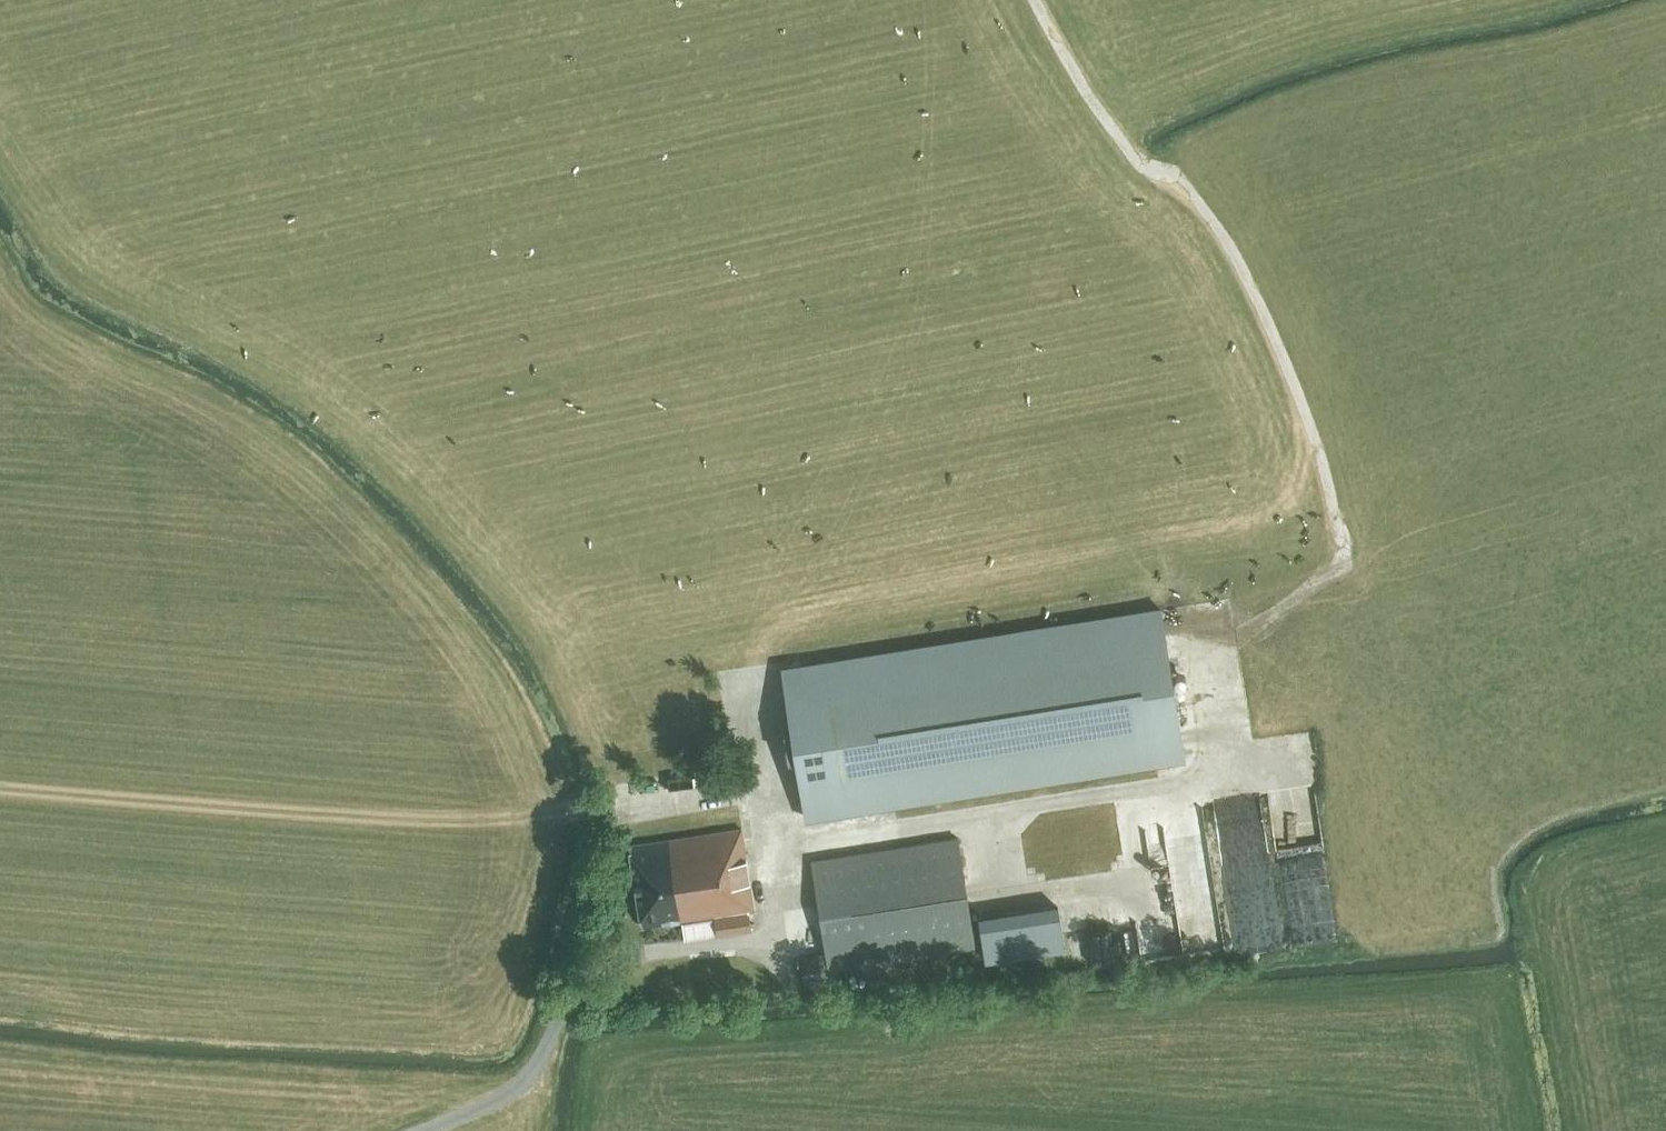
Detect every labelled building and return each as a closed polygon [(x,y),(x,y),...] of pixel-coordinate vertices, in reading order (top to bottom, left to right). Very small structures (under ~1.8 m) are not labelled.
[(783,675),(805,811),(1184,750),(1162,614),(783,675)] [(1248,798),(1217,803),(1226,857),(1248,853),(1246,840),(1260,838),(1259,828),(1253,829),(1248,798)] [(751,929),(745,888),(750,887),(743,839),(742,827),(629,844),(641,926),(662,923),(679,921),(679,920),(714,915),(717,934),(751,929)] [(974,947),(957,837),(812,860),(829,968),(974,947)] [(805,986),(828,982),(823,951),(800,955),(805,986)]
